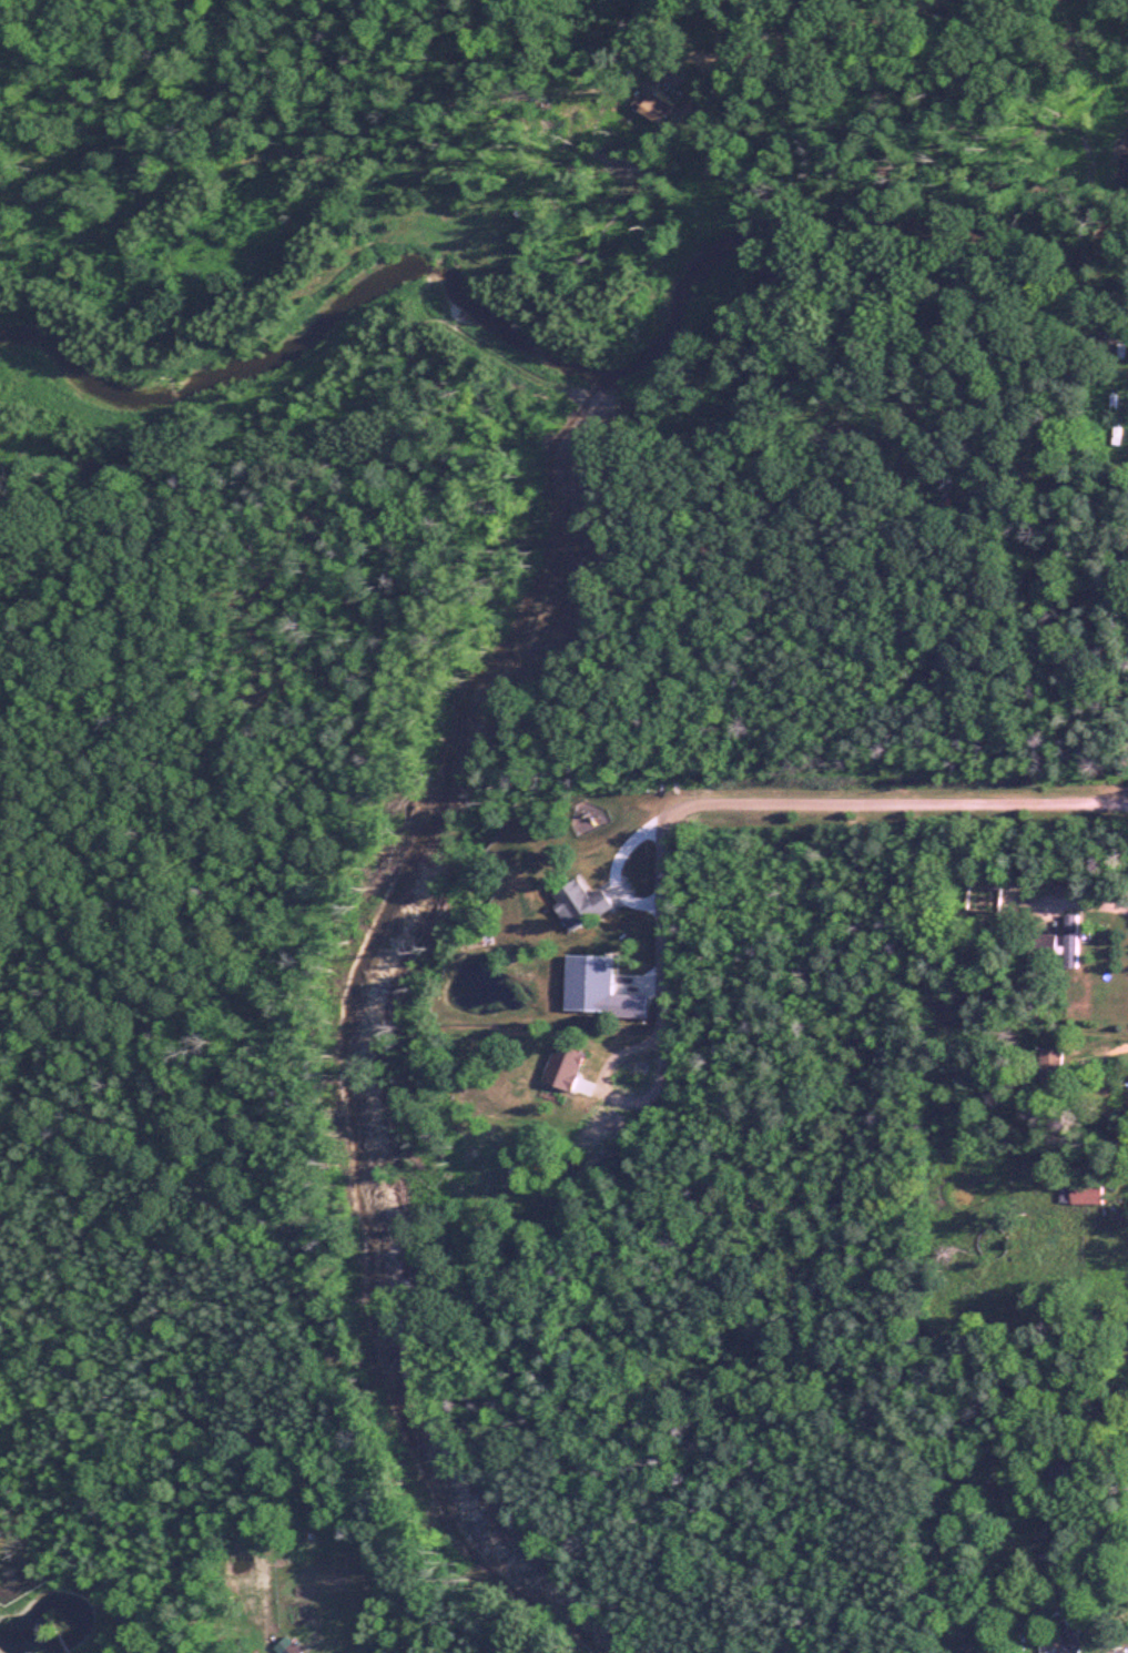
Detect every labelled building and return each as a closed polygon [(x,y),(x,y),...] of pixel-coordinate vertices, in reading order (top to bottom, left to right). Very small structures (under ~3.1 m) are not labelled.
[(629,107),(656,126),(671,104),(651,90),(642,102),(635,97),(629,107)] [(611,910),(600,891),(587,898),(576,878),(550,893),(557,906),(553,908),(567,934),(611,910)] [(1063,969),(1079,969),(1079,915),(1063,915),(1063,969)] [(1053,960),(1053,935),(1027,935),(1027,960),(1053,960)] [(568,1095),(582,1056),(554,1045),(539,1084),(568,1095)] [(1062,1083),(1062,1050),(1038,1050),(1038,1083),(1062,1083)] [(1069,1205),(1102,1205),(1102,1184),(1069,1184),(1069,1205)]
